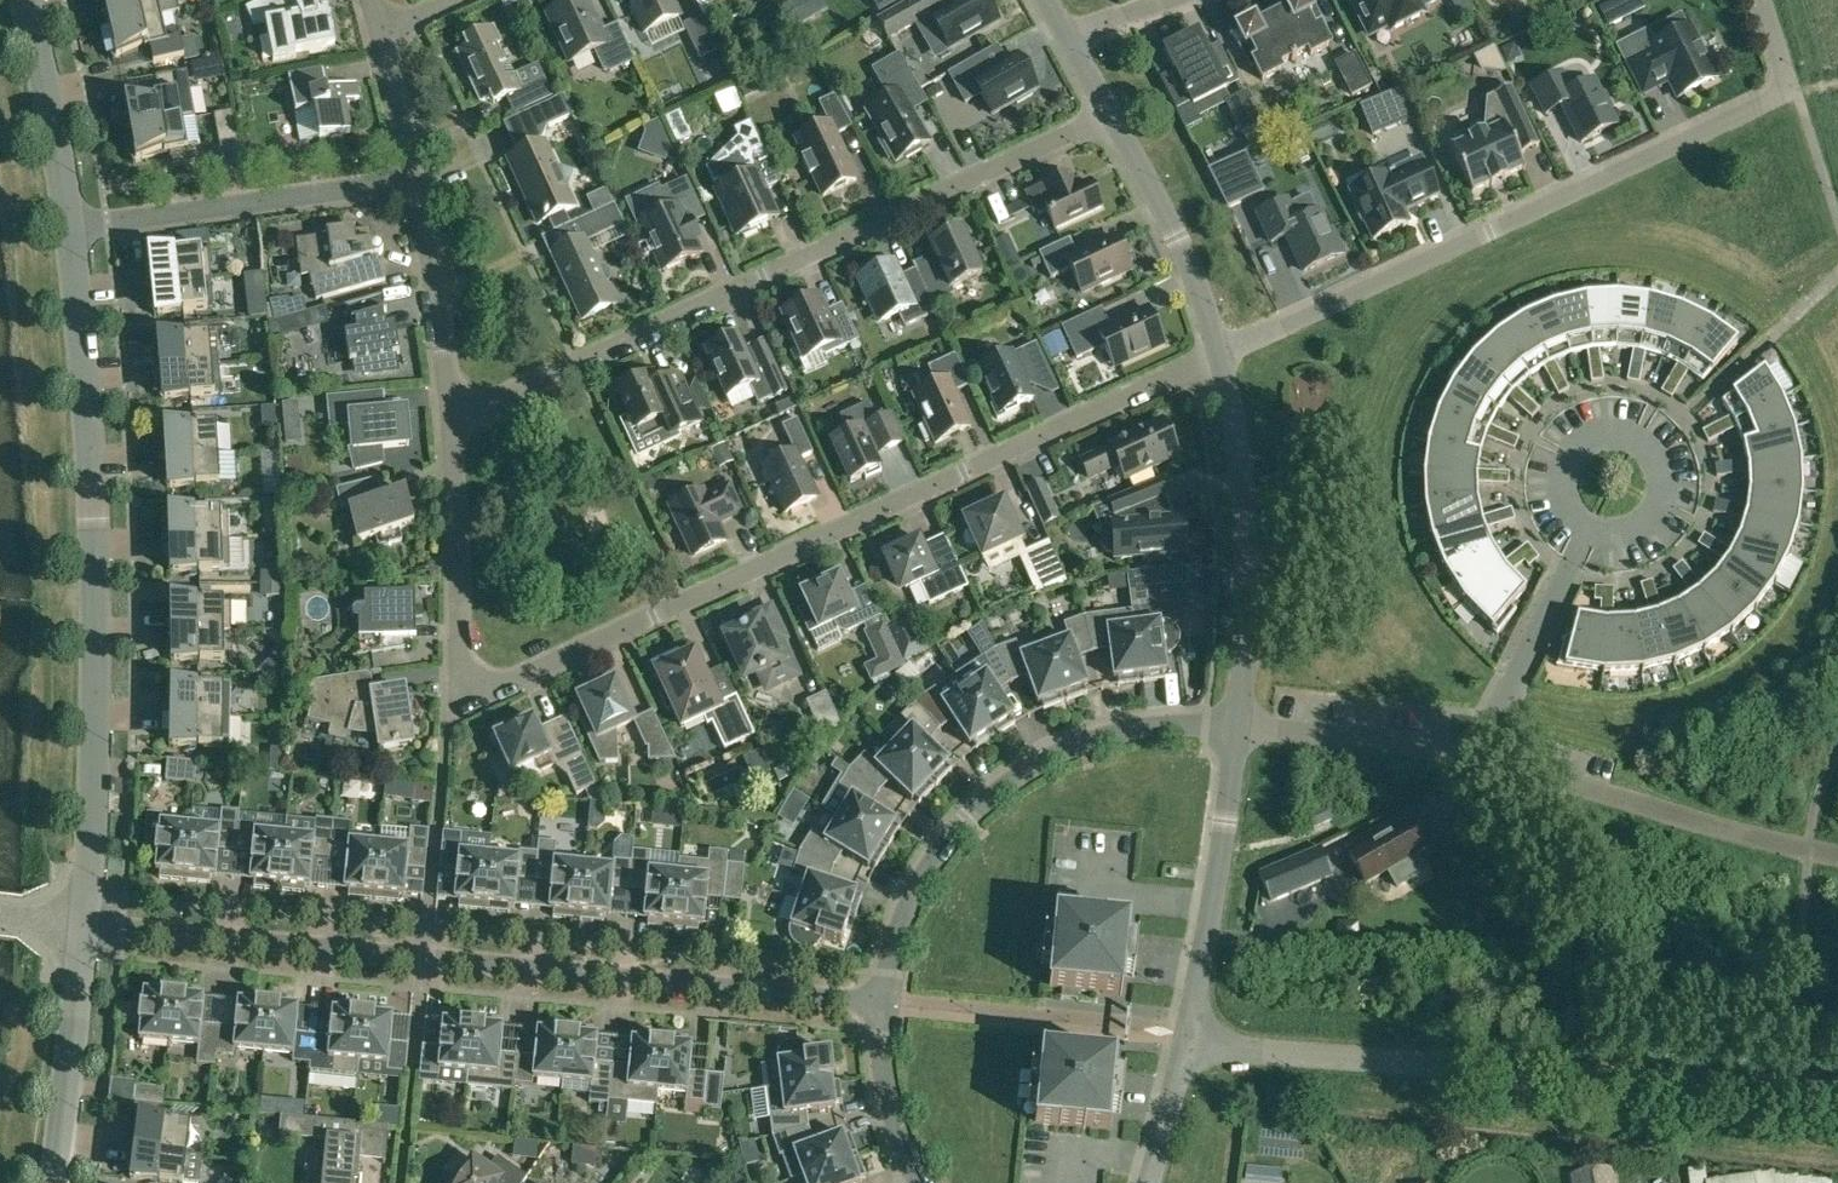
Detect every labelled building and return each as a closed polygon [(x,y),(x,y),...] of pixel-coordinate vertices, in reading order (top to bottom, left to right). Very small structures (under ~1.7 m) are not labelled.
[(109,28),(161,16),(160,15),(179,10),(176,0),(97,0),(97,3),(97,12),(97,20),(107,18),(109,28)] [(245,8),(253,24),(264,22),(271,62),(294,58),(293,53),(335,45),(328,9),(317,11),(315,0),(310,0),(308,1),(307,0),(263,0),(245,8)] [(635,61),(617,23),(602,30),(595,15),(592,16),(585,0),(569,0),(562,4),(563,6),(548,13),(558,35),(555,36),(563,52),(566,51),(571,62),(593,51),(602,70),(610,73),(635,61)] [(643,33),(680,16),(672,0),(631,0),(635,9),(632,10),(643,33)] [(706,18),(716,13),(710,0),(697,0),(706,18)] [(788,2),(800,23),(815,14),(807,0),(793,0),(788,2)] [(878,10),(896,0),(872,0),(878,10)] [(877,20),(888,39),(915,24),(924,39),(938,31),(949,50),(998,22),(993,12),(996,11),(990,0),(957,0),(949,5),(946,0),(913,0),(877,20)] [(1254,21),(1236,30),(1244,46),(1241,48),(1251,66),(1254,64),(1262,81),(1280,72),(1277,66),(1290,59),(1292,62),(1296,60),(1294,57),(1308,50),(1311,56),(1328,47),(1320,31),(1323,29),(1313,11),(1310,12),(1304,0),(1295,0),(1285,5),(1287,11),(1257,27),(1254,21)] [(1352,2),(1369,35),(1388,25),(1391,31),(1424,14),(1421,8),(1436,0),(1356,0),(1352,2)] [(1618,0),(1617,0),(1600,9),(1609,26),(1626,17),(1618,0)] [(111,37),(102,39),(105,47),(109,54),(114,61),(116,59),(140,49),(141,51),(149,49),(153,65),(184,58),(177,27),(164,30),(161,16),(109,28),(111,37)] [(701,16),(683,25),(699,60),(718,51),(701,16)] [(1648,33),(1620,48),(1643,93),(1660,84),(1660,82),(1668,78),(1678,97),(1714,79),(1706,63),(1711,60),(1702,41),(1697,44),(1688,27),(1654,45),(1648,33)] [(458,53),(473,86),(481,101),(494,95),(497,102),(515,93),(523,110),(552,97),(544,79),(521,90),(507,62),(503,64),(494,46),(499,44),(492,29),(468,40),(471,47),(458,53)] [(1159,79),(1176,111),(1191,103),(1193,106),(1225,90),(1199,39),(1187,45),(1184,40),(1164,50),(1175,71),(1159,79)] [(978,58),(949,74),(965,103),(981,94),(992,114),(1016,101),(1017,104),(1033,95),(1031,92),(1037,89),(1033,84),(1036,82),(1027,67),(1025,68),(1017,55),(986,73),(978,58)] [(1354,55),(1336,64),(1352,95),(1370,86),(1354,55)] [(323,69),(288,76),(295,113),(294,113),(300,142),(350,133),(344,103),(359,101),(356,84),(327,90),(323,69)] [(906,69),(881,84),(889,98),(866,111),(882,138),(877,140),(888,159),(892,157),(895,162),(905,156),(906,159),(922,150),(920,147),(929,142),(911,111),(926,102),(906,69)] [(128,120),(130,130),(195,118),(187,71),(156,77),(159,94),(150,95),(150,97),(124,97),(121,96),(120,101),(119,106),(119,111),(119,117),(119,122),(128,120)] [(1561,73),(1532,88),(1545,115),(1562,106),(1581,143),(1616,125),(1608,110),(1610,106),(1605,95),(1600,95),(1593,81),(1575,90),(1568,88),(1561,73)] [(754,96),(748,83),(739,88),(745,100),(754,96)] [(1514,148),(1517,146),(1521,154),(1538,146),(1538,144),(1537,145),(1510,88),(1511,88),(1510,86),(1493,95),(1494,96),(1495,96),(1499,104),(1486,110),(1484,134),(1472,139),(1469,134),(1454,142),(1456,147),(1452,149),(1452,148),(1450,148),(1471,194),(1473,193),(1472,193),(1490,184),(1491,186),(1493,185),(1493,184),(1503,180),(1505,179),(1505,177),(1522,169),(1523,170),(1524,170),(1514,148)] [(1360,106),(1372,135),(1413,117),(1400,88),(1360,106)] [(1226,103),(1242,133),(1259,124),(1244,94),(1226,103)] [(829,124),(796,139),(805,159),(802,161),(809,176),(813,175),(823,196),(856,181),(834,135),(851,127),(834,95),(819,103),(829,124)] [(542,139),(546,128),(573,116),(563,96),(503,124),(515,151),(542,139)] [(232,111),(214,115),(220,145),(237,141),(232,111)] [(195,118),(130,130),(131,139),(122,140),(124,145),(126,150),(128,155),(131,160),(133,164),(136,162),(160,153),(161,154),(170,153),(172,166),(190,163),(182,121),(195,118)] [(776,218),(768,199),(764,190),(779,183),(750,122),(733,129),(737,138),(706,169),(737,236),(776,218)] [(544,142),(507,159),(538,224),(574,207),(565,188),(571,173),(556,167),(544,142)] [(1227,209),(1263,192),(1246,154),(1207,171),(1227,209)] [(1385,174),(1350,190),(1358,207),(1356,212),(1360,221),(1365,223),(1373,240),(1408,223),(1402,211),(1437,194),(1424,165),(1388,181),(1385,174)] [(1070,174),(1025,195),(1033,212),(1039,214),(1046,211),(1055,229),(1101,208),(1089,182),(1081,185),(1073,182),(1070,174)] [(666,211),(638,224),(651,253),(655,251),(664,271),(699,254),(693,241),(698,238),(691,223),(703,217),(685,180),(658,193),(666,211)] [(1285,200),(1257,213),(1271,243),(1287,236),(1304,272),(1343,253),(1332,229),(1326,232),(1317,212),(1300,220),(1293,217),(1285,200)] [(580,220),(589,238),(597,235),(596,234),(621,222),(623,225),(614,204),(580,220)] [(208,228),(201,229),(203,241),(210,240),(208,229),(208,228)] [(373,237),(371,237),(370,229),(355,231),(355,228),(316,234),(317,237),(296,240),(299,264),(305,263),(316,300),(385,281),(378,256),(379,255),(380,255),(381,254),(382,252),(383,251),(383,249),(383,248),(382,246),(381,245),(380,244),(379,243),(377,243),(375,243),(374,243),(373,244),(369,240),(373,238),(375,238),(374,237),(373,237)] [(936,259),(916,268),(932,304),(954,293),(952,288),(981,275),(961,231),(958,232),(954,230),(945,234),(944,239),(930,245),(936,259)] [(1069,239),(1039,253),(1050,279),(1071,269),(1082,293),(1130,271),(1126,261),(1130,259),(1123,245),(1119,247),(1115,237),(1077,255),(1069,239)] [(599,268),(597,268),(584,239),(552,254),(565,283),(564,283),(572,299),(573,299),(582,319),(614,304),(604,283),(606,282),(607,281),(608,280),(609,278),(609,277),(609,275),(608,273),(608,272),(607,270),(605,269),(604,268),(602,268),(601,268),(599,268)] [(144,285),(211,278),(208,251),(201,252),(201,249),(177,247),(177,252),(151,254),(148,253),(147,258),(145,262),(144,267),(144,271),(144,276),(144,281),(144,285)] [(893,262),(847,284),(847,285),(858,280),(876,317),(884,320),(897,314),(904,327),(936,313),(918,275),(906,281),(905,278),(899,276),(893,262)] [(214,305),(211,278),(144,285),(145,290),(146,295),(147,299),(148,303),(150,308),(152,312),(155,316),(157,314),(207,309),(207,306),(214,305)] [(1615,348),(1616,348),(1617,293),(1616,293),(1616,295),(1585,297),(1585,295),(1584,295),(1593,350),(1599,349),(1615,348)] [(1618,293),(1617,293),(1616,348),(1617,348),(1633,350),(1630,364),(1642,367),(1645,352),(1639,351),(1650,296),(1649,296),(1649,298),(1618,295),(1618,293)] [(394,325),(389,326),(385,327),(383,313),(386,312),(386,311),(384,311),(379,297),(382,296),(382,295),(344,306),(345,307),(347,306),(351,322),(354,321),(356,332),(345,334),(349,362),(359,360),(361,372),(358,372),(358,374),(396,370),(396,369),(395,369),(393,355),(399,354),(396,336),(394,325)] [(1599,349),(1593,350),(1584,295),(1584,297),(1554,304),(1553,302),(1552,302),(1570,355),(1571,355),(1587,351),(1589,365),(1601,364),(1599,349)] [(1661,357),(1662,357),(1681,305),(1680,307),(1650,299),(1651,296),(1650,296),(1639,351),(1645,352),(1661,357)] [(819,297),(783,314),(803,358),(818,350),(820,354),(825,356),(858,341),(844,311),(832,317),(827,315),(819,297)] [(276,321),(295,316),(291,301),(290,298),(272,302),(276,321)] [(249,302),(251,319),(268,317),(267,300),(249,302)] [(1522,315),(1549,365),(1554,362),(1569,355),(1570,355),(1552,302),(1552,304),(1524,317),(1523,315),(1522,315)] [(1682,306),(1681,305),(1662,357),(1662,358),(1677,365),(1670,377),(1680,383),(1688,371),(1682,368),(1711,320),(1710,319),(1709,321),(1681,308),(1682,306)] [(273,342),(312,327),(330,322),(328,308),(272,324),(273,342)] [(1113,367),(1119,364),(1164,343),(1148,310),(1113,326),(1109,325),(1101,308),(1062,327),(1076,359),(1094,351),(1094,350),(1103,345),(1113,367)] [(1550,380),(1560,374),(1554,362),(1549,365),(1522,315),(1523,317),(1497,334),(1495,332),(1495,333),(1529,377),(1529,376),(1543,368),(1550,380)] [(1711,320),(1682,368),(1688,371),(1702,382),(1737,341),(1711,322),(1712,320),(1711,320)] [(1068,351),(1058,332),(1043,339),(1052,358),(1068,351)] [(1529,377),(1495,333),(1494,333),(1495,335),(1473,356),(1471,355),(1512,393),(1516,389),(1528,377),(1529,377)] [(151,365),(152,370),(219,364),(217,337),(209,337),(209,335),(160,339),(157,338),(155,342),(154,347),(153,351),(152,356),(152,360),(151,365)] [(710,347),(704,350),(726,397),(749,386),(757,404),(786,391),(763,340),(761,340),(763,345),(746,353),(738,335),(722,342),(718,341),(711,344),(710,347)] [(1056,387),(1048,369),(1036,344),(1012,355),(1012,353),(978,369),(995,404),(991,406),(997,419),(1018,410),(1016,406),(1056,387)] [(935,444),(965,430),(970,427),(954,393),(970,386),(955,354),(927,367),(936,385),(913,396),(926,424),(918,428),(925,442),(933,439),(935,444)] [(1512,393),(1471,355),(1470,356),(1472,357),(1453,382),(1451,381),(1497,411),(1498,410),(1498,411),(1508,398),(1519,407),(1527,398),(1516,389),(1512,393)] [(160,396),(162,400),(164,399),(214,395),(214,392),(221,391),(219,364),(152,370),(152,374),(153,379),(154,383),(156,388),(158,392),(160,396)] [(1601,364),(1589,365),(1591,382),(1597,381),(1603,380),(1601,364)] [(1630,364),(1627,381),(1633,382),(1639,383),(1642,367),(1630,364)] [(1730,417),(1718,424),(1723,434),(1736,428),(1733,423),(1783,397),(1783,396),(1781,397),(1763,370),(1721,402),(1730,417)] [(1560,374),(1550,380),(1558,395),(1564,392),(1569,389),(1567,385),(1560,374)] [(1663,388),(1661,392),(1666,395),(1671,398),(1680,383),(1670,377),(1663,388)] [(620,421),(633,448),(664,434),(666,438),(701,422),(686,390),(663,401),(656,398),(654,399),(644,378),(617,391),(629,416),(620,421)] [(1436,410),(1487,432),(1489,426),(1497,411),(1451,381),(1450,382),(1452,383),(1438,411),(1436,410)] [(331,426),(350,425),(353,450),(357,467),(354,468),(355,470),(382,463),(382,461),(379,462),(377,448),(408,445),(405,410),(372,413),(371,398),(379,397),(378,395),(329,400),(331,426)] [(1742,444),(1795,427),(1793,427),(1781,399),(1783,398),(1783,397),(1733,423),(1736,428),(1742,443),(1742,444)] [(1536,406),(1527,398),(1519,407),(1531,419),(1535,414),(1539,410),(1536,406)] [(847,434),(831,442),(850,483),(863,477),(865,481),(881,473),(872,452),(877,450),(878,453),(902,442),(889,415),(876,421),(867,403),(839,416),(847,434)] [(280,405),(282,423),(299,421),(298,404),(280,405)] [(1426,441),(1425,442),(1479,454),(1480,453),(1485,438),(1498,443),(1502,432),(1489,426),(1487,432),(1436,410),(1435,411),(1437,412),(1428,442),(1426,441)] [(794,452),(763,466),(785,513),(817,498),(799,460),(813,453),(797,419),(782,426),(794,452)] [(1110,447),(1081,461),(1089,478),(1118,465),(1125,480),(1130,478),(1133,479),(1136,479),(1139,477),(1142,475),(1144,472),(1178,456),(1173,445),(1174,442),(1175,438),(1173,435),(1170,432),(1166,432),(1161,421),(1109,445),(1110,447)] [(166,427),(164,426),(162,430),(161,435),(159,439),(159,444),(158,448),(158,453),(158,458),(218,454),(216,424),(166,427)] [(1718,424),(1702,432),(1705,437),(1708,442),(1723,434),(1718,424)] [(1795,428),(1795,427),(1742,444),(1746,461),(1731,463),(1733,475),(1748,473),(1747,467),(1802,459),(1800,459),(1793,429),(1795,428)] [(1502,432),(1498,443),(1514,450),(1516,444),(1519,439),(1502,432)] [(1479,455),(1479,454),(1425,442),(1425,443),(1427,443),(1423,474),(1421,474),(1477,477),(1477,471),(1479,455)] [(724,443),(711,448),(719,466),(732,460),(724,443)] [(218,454),(158,458),(158,462),(159,467),(160,471),(161,476),(163,480),(165,484),(167,489),(170,487),(220,484),(218,454)] [(1802,460),(1802,459),(1747,467),(1748,473),(1748,489),(1748,490),(1804,492),(1802,491),(1800,461),(1802,460)] [(1716,471),(1716,477),(1733,475),(1731,463),(1715,465),(1716,471)] [(1477,500),(1477,483),(1492,484),(1492,472),(1477,471),(1477,477),(1421,474),(1421,475),(1423,475),(1424,506),(1422,506),(1422,507),(1477,501),(1477,500)] [(1492,472),(1492,484),(1508,485),(1508,479),(1509,473),(1492,472)] [(373,480),(336,489),(341,510),(350,507),(358,541),(380,536),(383,548),(384,547),(384,545),(401,540),(398,531),(413,527),(405,492),(377,499),(373,480)] [(1102,537),(1101,543),(1103,549),(1108,553),(1114,554),(1115,559),(1144,556),(1144,559),(1157,558),(1157,555),(1186,552),(1186,547),(1188,547),(1187,533),(1184,533),(1184,526),(1182,526),(1183,530),(1179,531),(1165,496),(1167,496),(1166,493),(1164,494),(1160,484),(1162,483),(1161,481),(1109,502),(1118,524),(1111,524),(1112,529),(1106,532),(1102,537)] [(1041,483),(1027,490),(1044,526),(1058,520),(1041,483)] [(702,492),(670,507),(673,514),(671,515),(676,527),(678,526),(693,556),(725,541),(716,520),(725,516),(726,519),(741,512),(728,486),(705,497),(702,492)] [(1746,507),(1731,504),(1728,516),(1744,519),(1745,513),(1799,525),(1800,524),(1798,524),(1801,493),(1804,493),(1804,492),(1748,490),(1746,507)] [(1003,500),(992,505),(963,518),(969,531),(964,533),(963,539),(966,544),(971,547),(976,545),(982,558),(984,557),(989,566),(1012,555),(1008,546),(1012,544),(1016,551),(1025,547),(1003,500)] [(1718,513),(1728,516),(1731,504),(1720,502),(1715,500),(1714,506),(1713,512),(1718,513)] [(1483,524),(1481,517),(1477,501),(1422,507),(1422,508),(1424,508),(1431,538),(1428,539),(1429,539),(1483,524)] [(1496,513),(1500,525),(1514,520),(1513,515),(1511,508),(1496,513)] [(171,512),(168,511),(166,515),(165,520),(163,524),(162,529),(162,533),(162,538),(161,542),(229,540),(228,513),(221,513),(221,510),(171,512)] [(1500,525),(1496,513),(1481,517),(1483,524),(1429,539),(1429,540),(1431,539),(1442,568),(1441,569),(1441,570),(1490,545),(1490,544),(1484,529),(1500,525)] [(1739,535),(1738,536),(1790,556),(1788,555),(1797,525),(1799,526),(1799,525),(1745,513),(1744,519),(1739,535)] [(1701,539),(1697,544),(1709,552),(1715,541),(1704,534),(1701,539)] [(968,587),(960,570),(944,536),(922,546),(919,539),(889,553),(886,562),(897,586),(906,589),(919,583),(929,605),(968,587)] [(1790,557),(1790,556),(1738,536),(1731,551),(1715,541),(1709,552),(1724,561),(1728,556),(1775,586),(1775,585),(1774,584),(1788,556),(1790,557)] [(229,540),(161,542),(164,558),(170,574),(173,572),(223,570),(222,565),(230,565),(229,541),(229,540)] [(1049,542),(1025,554),(1042,592),(1069,584),(1049,542)] [(1528,567),(1538,558),(1531,550),(1527,544),(1516,552),(1524,562),(1528,567)] [(1490,545),(1441,570),(1441,571),(1443,570),(1463,601),(1461,602),(1462,603),(1506,569),(1510,573),(1524,562),(1516,552),(1502,563),(1491,546),(1490,545)] [(1775,586),(1728,556),(1724,561),(1714,574),(1714,575),(1755,612),(1756,611),(1754,610),(1773,585),(1775,586)] [(1677,566),(1672,570),(1681,581),(1691,574),(1682,562),(1677,566)] [(1506,569),(1462,603),(1464,602),(1497,636),(1516,611),(1511,607),(1525,589),(1510,573),(1506,569)] [(1162,570),(1126,574),(1131,609),(1148,606),(1146,589),(1165,587),(1162,570)] [(1713,576),(1701,587),(1691,574),(1681,581),(1692,594),(1697,590),(1731,634),(1732,634),(1731,632),(1753,611),(1755,612),(1714,575),(1713,576)] [(802,593),(808,606),(798,610),(809,634),(833,623),(836,628),(836,627),(837,630),(846,633),(848,632),(867,623),(856,601),(843,596),(845,591),(838,577),(823,584),(819,584),(816,585),(812,586),(810,588),(807,591),(802,593)] [(1645,598),(1656,594),(1652,581),(1646,583),(1640,585),(1645,598)] [(1607,588),(1595,587),(1594,601),(1601,601),(1613,602),(1613,588),(1607,588)] [(1677,604),(1704,653),(1705,652),(1704,650),(1729,633),(1731,635),(1731,634),(1697,590),(1692,594),(1678,603),(1678,604),(1677,604)] [(357,620),(358,621),(364,620),(365,638),(359,638),(360,647),(349,649),(350,656),(415,646),(413,638),(416,638),(415,607),(398,608),(398,594),(364,595),(364,608),(358,608),(357,608),(355,608),(354,609),(353,610),(352,612),(352,613),(352,615),(352,616),(353,618),(354,619),(355,620),(357,620)] [(1662,611),(1656,594),(1645,598),(1650,615),(1656,613),(1674,666),(1675,665),(1674,663),(1702,651),(1703,653),(1704,653),(1677,604),(1662,611)] [(163,626),(163,631),(231,630),(230,603),(223,603),(223,600),(173,601),(171,599),(169,604),(167,608),(166,613),(165,617),(164,622),(163,626)] [(1642,674),(1633,619),(1612,620),(1613,602),(1601,601),(1600,619),(1606,620),(1603,676),(1604,676),(1604,673),(1641,672),(1641,674),(1642,674)] [(740,631),(739,632),(736,631),(725,636),(744,679),(759,672),(759,673),(762,672),(768,685),(773,687),(797,676),(781,641),(783,635),(772,612),(767,610),(754,616),(752,621),(753,623),(748,625),(746,629),(745,628),(744,628),(742,629),(741,630),(740,631)] [(1118,686),(1141,683),(1133,625),(1108,628),(1106,613),(1084,616),(1093,653),(1109,651),(1113,680),(1117,679),(1118,686)] [(1673,666),(1674,666),(1656,613),(1650,615),(1633,619),(1642,674),(1643,673),(1642,671),(1672,664),(1673,666)] [(1068,638),(1045,647),(1065,702),(1087,694),(1084,687),(1088,686),(1078,659),(1093,653),(1084,616),(1063,624),(1068,638)] [(1606,620),(1600,619),(1577,616),(1572,638),(1565,637),(1556,666),(1602,673),(1602,676),(1603,676),(1606,620)] [(888,627),(903,661),(930,649),(921,630),(914,634),(907,619),(888,627)] [(1162,621),(1160,621),(1133,625),(1141,683),(1163,680),(1162,673),(1166,672),(1164,655),(1167,654),(1169,653),(1171,652),(1173,651),(1175,649),(1176,647),(1177,644),(1178,642),(1179,640),(1179,637),(1178,635),(1178,632),(1177,630),(1175,628),(1174,626),(1172,624),(1169,623),(1167,622),(1165,621),(1162,621)] [(231,630),(163,631),(163,636),(164,640),(165,645),(166,649),(167,654),(169,658),(171,662),(174,661),(224,660),(223,631),(231,631),(231,630)] [(870,644),(878,661),(865,667),(871,681),(903,666),(888,635),(870,644)] [(1016,642),(995,649),(1012,683),(1027,677),(1037,705),(1041,703),(1043,710),(1065,702),(1045,647),(1021,655),(1016,642)] [(693,646),(678,653),(678,651),(649,664),(650,666),(652,665),(664,689),(659,692),(667,710),(672,707),(681,727),(703,717),(707,725),(712,723),(724,750),(754,736),(736,696),(718,704),(697,658),(698,657),(693,646)] [(956,675),(955,675),(995,737),(1015,725),(1011,718),(1014,716),(998,692),(1012,683),(995,649),(956,675)] [(383,695),(382,696),(374,695),(373,694),(372,694),(372,695),(369,695),(367,675),(381,673),(380,672),(311,682),(312,692),(311,705),(307,720),(332,727),(330,735),(331,736),(330,737),(348,742),(351,731),(359,733),(368,734),(378,733),(380,748),(412,743),(411,738),(412,736),(412,734),(413,732),(413,730),(413,728),(413,726),(412,724),(411,722),(409,720),(408,718),(407,712),(411,712),(412,698),(395,697),(394,696),(393,694),(393,693),(392,693),(390,692),(389,692),(387,692),(386,692),(385,693),(384,694),(383,695)] [(995,737),(955,675),(915,701),(939,730),(953,721),(969,746),(972,744),(976,750),(995,737)] [(583,695),(578,697),(588,719),(581,722),(581,721),(580,721),(599,763),(605,763),(605,762),(617,762),(616,730),(617,730),(634,722),(614,680),(612,681),(612,680),(603,685),(603,686),(597,689),(594,685),(582,694),(583,695)] [(174,686),(171,684),(165,699),(163,715),(234,717),(234,693),(231,693),(231,689),(223,689),(223,686),(174,686)] [(826,693),(806,702),(821,735),(841,726),(826,693)] [(910,727),(893,746),(935,787),(951,770),(946,765),(949,762),(928,742),(939,730),(915,701),(900,717),(910,727)] [(653,711),(637,718),(647,740),(648,761),(675,760),(653,711)] [(234,717),(163,715),(164,732),(170,747),(172,746),(222,747),(222,744),(229,744),(230,740),(233,740),(234,717)] [(541,772),(553,766),(567,777),(576,796),(584,791),(589,802),(605,803),(597,785),(595,785),(580,753),(581,753),(566,721),(548,729),(549,732),(541,736),(533,720),(534,720),(533,718),(532,719),(495,736),(494,736),(494,738),(495,737),(511,772),(510,772),(511,773),(512,773),(512,772),(536,761),(541,772)] [(919,803),(935,787),(893,746),(875,764),(865,754),(849,769),(879,792),(890,781),(911,801),(914,798),(919,803)] [(167,760),(165,782),(194,785),(196,763),(167,760)] [(870,807),(879,792),(849,769),(838,788),(850,796),(837,818),(887,848),(899,829),(893,825),(895,822),(870,807)] [(413,786),(412,801),(412,802),(429,803),(431,787),(413,785),(413,786)] [(1325,808),(1308,816),(1313,829),(1331,821),(1325,808)] [(218,850),(235,852),(239,812),(221,810),(220,828),(190,825),(185,881),(210,884),(211,876),(215,877),(218,850)] [(159,879),(185,881),(190,825),(161,823),(161,814),(147,812),(143,855),(157,856),(156,871),(160,871),(159,879)] [(239,812),(235,852),(253,854),(250,880),(254,881),(254,888),(279,891),(285,835),(255,832),(256,825),(238,823),(239,812)] [(875,868),(887,848),(837,818),(824,839),(811,832),(800,851),(834,867),(842,853),(867,868),(869,864),(875,868)] [(285,835),(279,891),(304,893),(305,886),(310,886),(312,860),(330,861),(334,821),(316,819),(314,838),(285,835)] [(348,897),(374,900),(379,844),(350,841),(352,823),(334,821),(330,861),(347,863),(344,889),(349,890),(348,897)] [(1350,856),(1365,883),(1427,847),(1425,844),(1427,841),(1423,833),(1419,833),(1413,822),(1395,832),(1394,830),(1350,856)] [(409,847),(379,844),(374,900),(399,902),(400,895),(404,895),(407,869),(425,871),(429,830),(410,828),(409,847)] [(458,908),(484,911),(489,855),(460,852),(462,833),(443,832),(439,872),(457,874),(455,900),(459,901),(458,908)] [(519,858),(489,855),(484,911),(509,913),(510,906),(514,906),(517,880),(534,881),(538,841),(537,852),(519,851),(519,858)] [(553,918),(578,920),(584,864),(554,861),(556,843),(538,841),(534,881),(552,883),(549,910),(554,910),(553,918)] [(1332,876),(1320,848),(1258,875),(1270,903),(1332,876)] [(613,867),(584,864),(578,920),(604,923),(604,915),(609,916),(611,889),(629,891),(633,850),(631,862),(614,860),(613,867)] [(647,927),(673,929),(680,859),(679,859),(677,873),(649,871),(651,852),(633,850),(629,891),(646,892),(643,919),(648,919),(647,927)] [(680,859),(673,929),(698,932),(699,924),(703,925),(706,898),(723,900),(727,864),(728,852),(709,850),(708,862),(680,859)] [(807,876),(799,900),(848,917),(848,915),(855,917),(862,897),(855,895),(856,891),(829,882),(834,867),(800,851),(793,872),(807,876)] [(730,852),(729,864),(742,865),(743,854),(730,852)] [(727,864),(723,900),(741,902),(744,865),(742,865),(729,864),(727,864)] [(799,900),(790,926),(790,928),(789,931),(789,933),(790,936),(791,938),(792,940),(793,942),(795,944),(797,945),(799,946),(801,947),(804,948),(806,948),(809,948),(811,947),(813,947),(815,945),(817,944),(819,942),(821,940),(822,938),(840,944),(849,919),(847,919),(848,917),(799,900)] [(1134,977),(1135,968),(1137,942),(1127,941),(1129,922),(1056,914),(1054,935),(1044,934),(1041,966),(1051,967),(1049,988),(1062,989),(1061,999),(1078,1001),(1079,991),(1122,995),(1124,976),(1134,977)] [(169,1043),(174,987),(149,984),(148,992),(144,991),(142,1006),(129,1005),(127,1024),(140,1025),(139,1040),(169,1043)] [(200,989),(174,987),(169,1043),(198,1046),(197,1060),(215,1061),(218,1026),(201,1024),(204,997),(199,997),(200,989)] [(218,1026),(215,1061),(216,1055),(233,1056),(234,1049),(263,1052),(269,996),(244,994),(243,1001),(238,1001),(236,1027),(218,1026)] [(292,1062),(310,1064),(313,1035),(296,1033),(298,1007),(294,1006),(294,999),(269,996),(263,1052),(293,1055),(292,1062)] [(310,1064),(308,1085),(355,1089),(356,1076),(363,1005),(338,1003),(337,1010),(333,1010),(330,1036),(313,1035),(310,1064)] [(389,1008),(363,1005),(356,1076),(357,1076),(359,1061),(387,1064),(387,1071),(405,1073),(408,1044),(390,1042),(392,1016),(388,1015),(389,1008)] [(467,1087),(473,1016),(448,1014),(447,1021),(443,1021),(440,1047),(422,1046),(419,1074),(438,1076),(439,1069),(467,1072),(466,1086),(467,1087)] [(499,1019),(473,1016),(467,1087),(514,1091),(517,1055),(500,1053),(503,1027),(498,1026),(499,1019)] [(535,1057),(517,1055),(514,1091),(515,1084),(532,1086),(533,1079),(562,1081),(568,1026),(543,1023),(542,1031),(537,1030),(535,1057)] [(608,1105),(612,1064),(594,1063),(597,1036),(592,1036),(593,1028),(568,1026),(562,1081),(591,1084),(589,1103),(608,1105)] [(629,1066),(612,1064),(608,1105),(608,1101),(656,1105),(658,1091),(657,1091),(662,1035),(637,1033),(636,1040),(632,1039),(629,1066)] [(686,1101),(704,1103),(706,1073),(689,1072),(691,1045),(687,1045),(688,1038),(662,1035),(657,1091),(658,1091),(686,1094),(686,1101)] [(777,1061),(780,1088),(832,1081),(831,1079),(833,1079),(830,1053),(810,1055),(810,1053),(809,1051),(807,1049),(806,1047),(804,1045),(802,1044),(799,1043),(797,1042),(795,1042),(792,1042),(790,1043),(787,1043),(785,1044),(783,1046),(781,1048),(780,1049),(779,1052),(778,1054),(777,1056),(777,1059),(777,1061)] [(1057,1042),(1056,1052),(1042,1051),(1040,1071),(1030,1070),(1027,1103),(1037,1103),(1035,1124),(1109,1131),(1110,1112),(1120,1113),(1124,1078),(1114,1077),(1116,1058),(1072,1054),(1073,1044),(1057,1042)] [(724,1075),(706,1073),(704,1103),(703,1110),(720,1111),(724,1075)] [(135,1081),(111,1079),(109,1100),(133,1101),(135,1081)] [(772,1137),(808,1128),(806,1112),(835,1108),(834,1104),(842,1103),(839,1083),(832,1083),(832,1081),(780,1088),(766,1090),(772,1137)] [(135,1086),(133,1102),(162,1105),(164,1088),(135,1086)] [(401,1109),(376,1106),(374,1125),(399,1128),(401,1109)] [(128,1142),(127,1147),(187,1154),(190,1125),(141,1119),(138,1117),(136,1121),(134,1125),(132,1129),(130,1133),(129,1138),(128,1142)] [(303,1138),(303,1139),(326,1142),(322,1182),(361,1182),(362,1178),(355,1178),(357,1153),(385,1156),(388,1128),(280,1118),(279,1136),(303,1138)] [(814,1143),(808,1128),(772,1137),(779,1157),(782,1156),(791,1178),(801,1175),(802,1176),(857,1156),(849,1134),(842,1137),(841,1133),(814,1143)] [(222,1156),(223,1158),(244,1160),(235,1146),(222,1156)] [(127,1147),(126,1152),(126,1156),(127,1161),(127,1166),(128,1170),(129,1175),(131,1179),(133,1178),(173,1182),(183,1182),(187,1154),(127,1147)] [(527,1177),(497,1156),(487,1171),(472,1160),(455,1182),(523,1182),(527,1177)] [(858,1180),(865,1178),(857,1156),(802,1176),(804,1182),(859,1182),(858,1180)] [(1257,1180),(1259,1169),(1246,1168),(1245,1179),(1257,1180)] [(1572,1182),(1616,1182),(1614,1170),(1607,1171),(1604,1170),(1589,1172),(1587,1174),(1571,1176),(1572,1182)] [(1703,1170),(1689,1173),(1691,1182),(1756,1182),(1755,1174),(1707,1182),(1705,1170),(1703,1170)]
